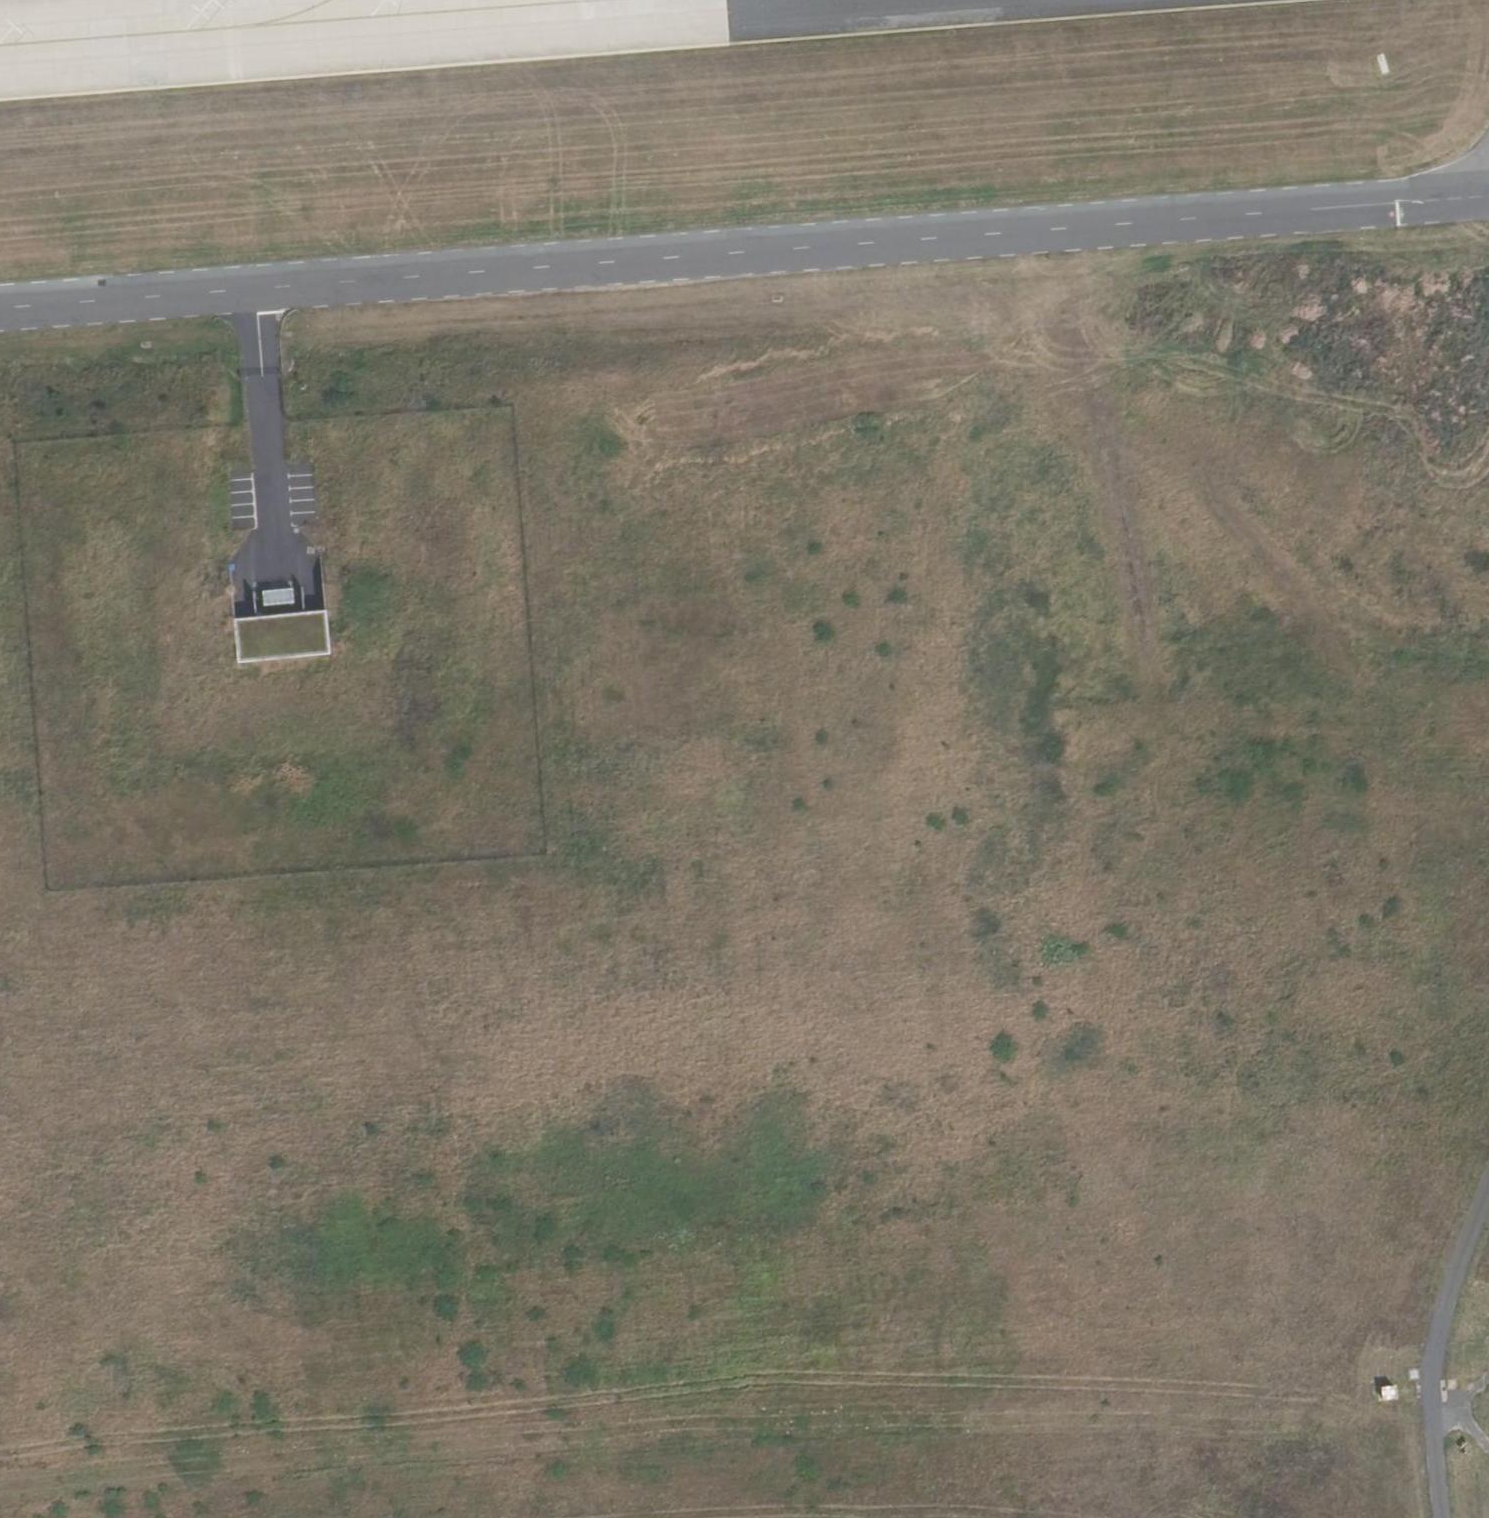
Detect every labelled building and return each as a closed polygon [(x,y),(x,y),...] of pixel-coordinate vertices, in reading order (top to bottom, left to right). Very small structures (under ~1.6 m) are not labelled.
[(314,612),(246,619),(234,620),(238,662),(331,654),(327,611),(314,612)]
